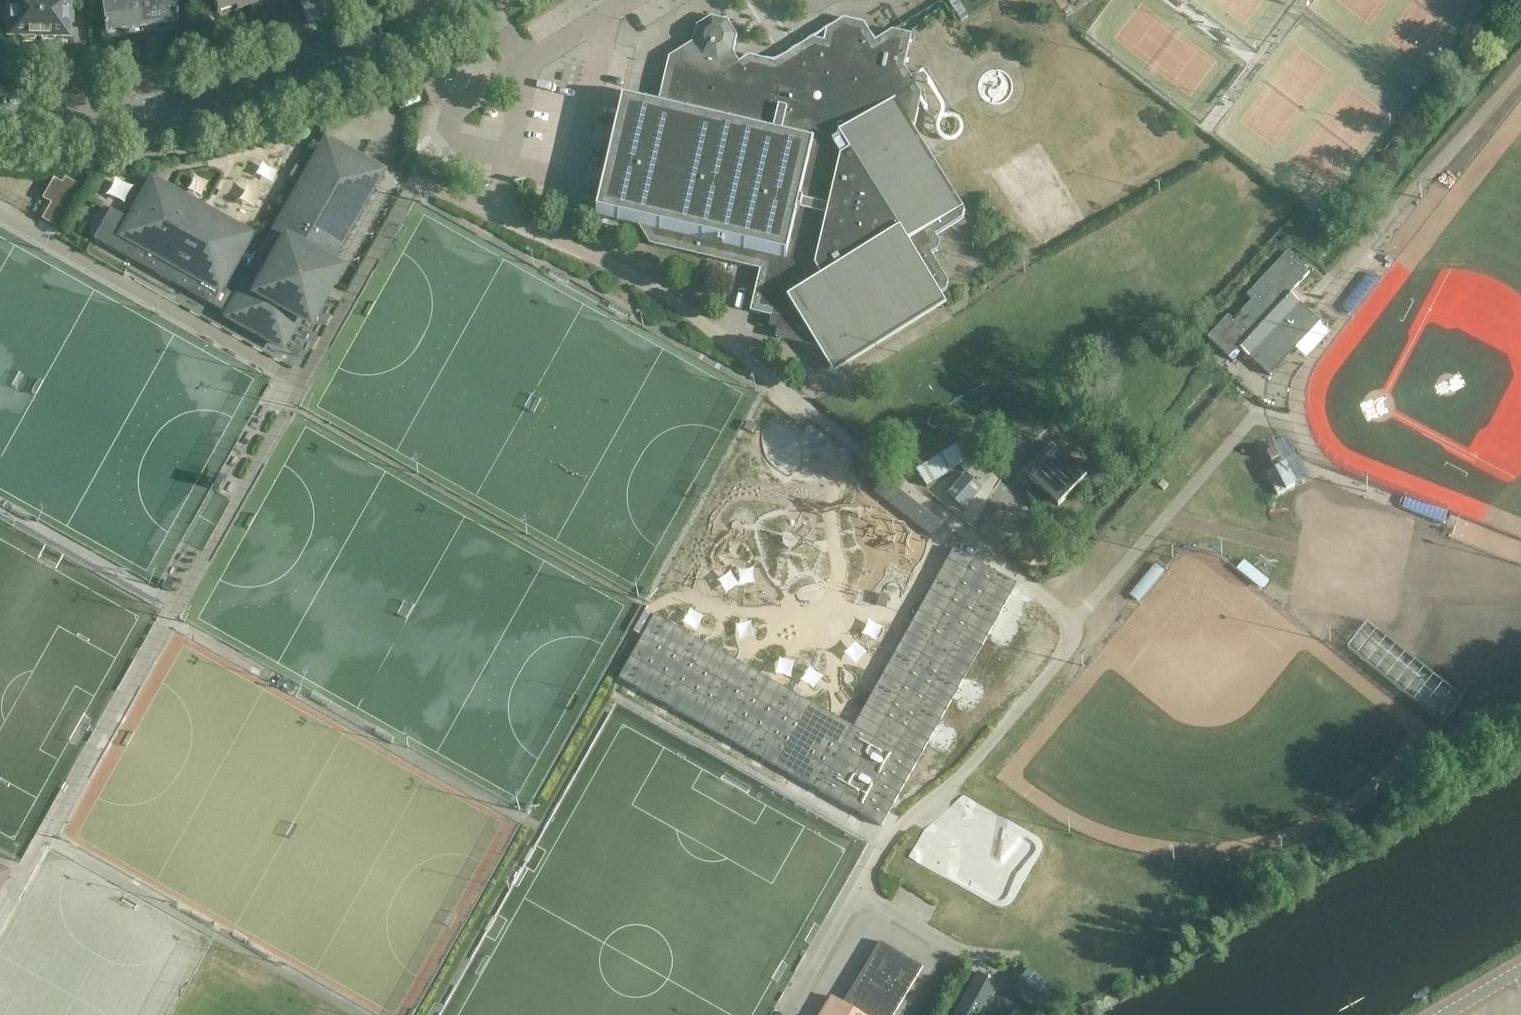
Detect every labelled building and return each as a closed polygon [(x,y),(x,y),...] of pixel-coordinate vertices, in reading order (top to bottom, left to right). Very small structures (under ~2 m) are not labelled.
[(1,23),(7,23),(7,38),(37,39),(38,2),(21,2),(21,0),(7,0),(7,11),(2,11),(1,23)] [(37,39),(67,40),(68,0),(54,0),(54,3),(38,2),(37,39)] [(105,39),(141,34),(137,0),(122,0),(119,0),(100,0),(105,39)] [(141,34),(177,30),(173,0),(137,0),(141,34)] [(217,13),(235,7),(236,10),(246,7),(244,0),(213,0),(217,13)] [(597,216),(639,226),(651,245),(761,270),(751,312),(772,317),(770,327),(778,329),(776,338),(818,347),(835,373),(946,303),(941,294),(946,291),(948,281),(931,254),(938,250),(939,247),(940,243),(936,236),(962,219),(965,210),(963,208),(914,128),(922,94),(904,67),(912,35),(893,30),(875,42),(864,24),(844,19),(827,30),(825,41),(814,38),(791,52),(775,62),(750,57),(740,63),(733,52),(737,36),(728,21),(711,17),(697,27),(693,42),(669,57),(660,100),(625,92),(600,201),(597,216)] [(109,209),(93,240),(228,316),(228,317),(260,335),(281,346),(320,278),(379,173),(326,143),(266,248),(247,236),(169,192),(157,213),(140,204),(131,221),(109,209)] [(1227,316),(1207,337),(1229,358),(1239,347),(1249,358),(1250,357),(1270,376),(1320,322),(1300,303),(1290,294),(1309,273),(1287,252),(1247,296),(1252,301),(1233,321),(1227,316)] [(1269,448),(1278,467),(1274,470),(1283,488),(1309,475),(1290,437),(1269,448)] [(927,487),(977,455),(966,439),(916,470),(927,487)] [(1087,477),(1052,444),(1024,473),(1059,506),(1087,477)] [(948,495),(963,509),(982,488),(967,474),(948,495)] [(851,730),(654,620),(621,682),(879,828),(1017,586),(954,551),(851,730)] [(924,968),(881,942),(844,1004),(833,998),(823,1014),(895,1014),(924,968)] [(1029,969),(1012,992),(1043,1014),(1045,1014),(1061,993),(1029,969)] [(955,1014),(983,1014),(999,985),(978,974),(955,1014)]
